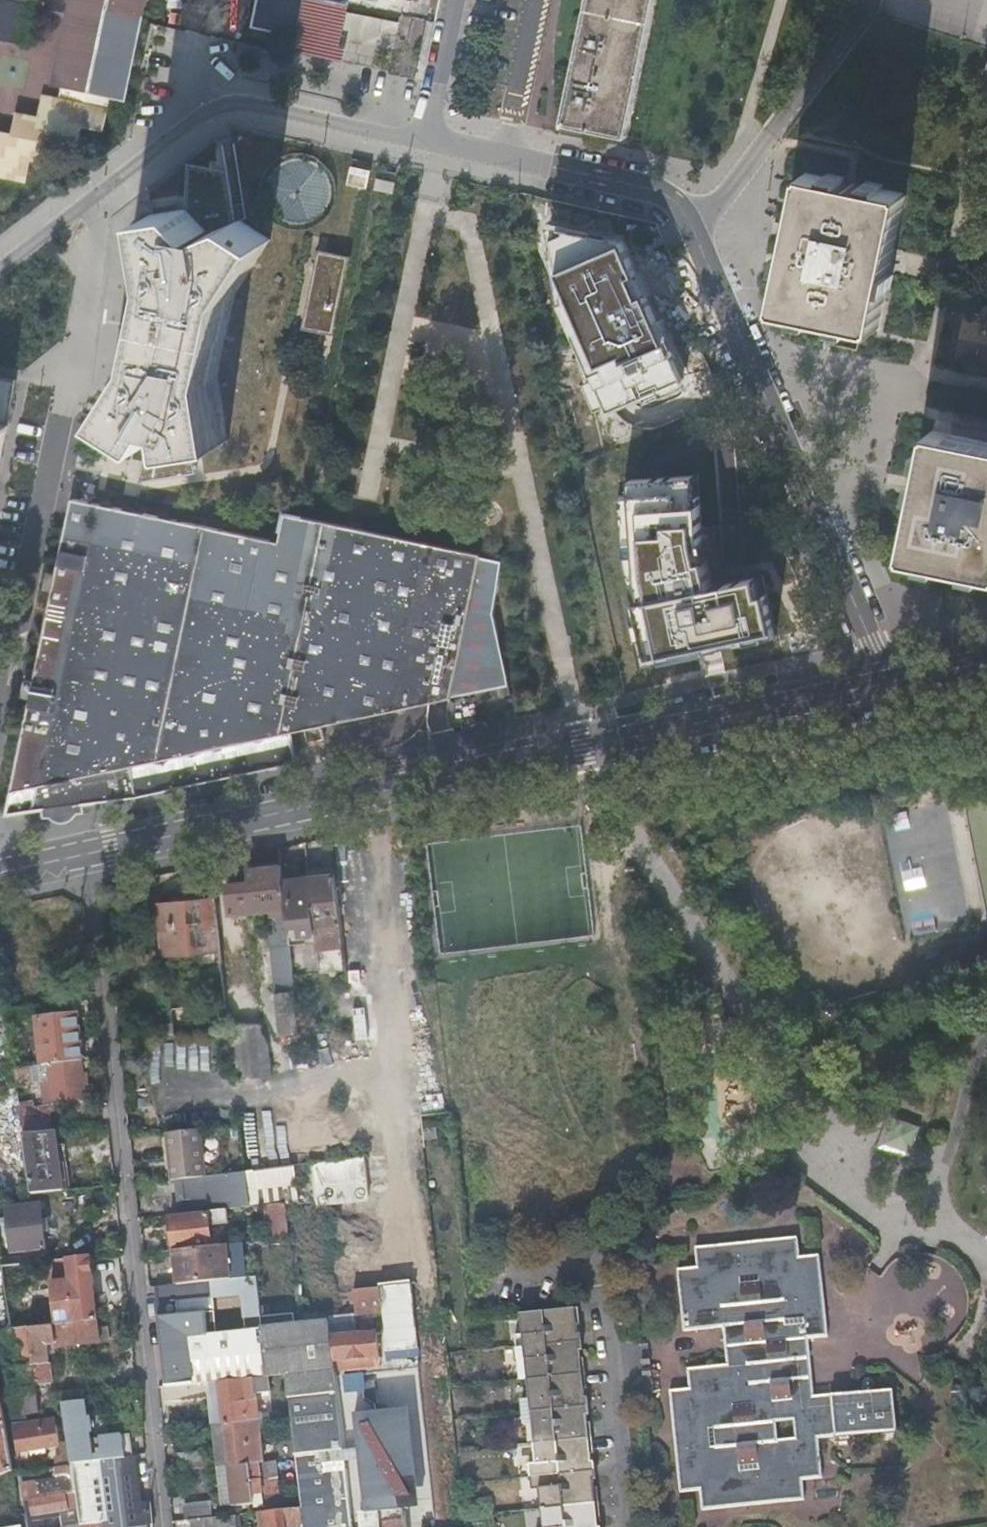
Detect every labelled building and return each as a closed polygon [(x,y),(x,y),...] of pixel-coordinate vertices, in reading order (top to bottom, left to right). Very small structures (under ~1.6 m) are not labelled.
[(24,42),(26,34),(32,7),(68,16),(63,39),(54,85),(53,87),(58,88),(56,96),(38,93),(34,114),(14,110),(13,114),(9,132),(0,130),(0,176),(23,181),(27,166),(28,161),(49,165),(54,145),(71,148),(75,149),(79,127),(94,130),(101,132),(107,100),(108,98),(120,101),(131,52),(140,10),(142,0),(0,0),(0,37),(24,42)] [(347,3),(335,0),(260,0),(254,26),(255,27),(296,35),(293,49),(335,58),(347,3)] [(628,134),(657,0),(589,0),(561,130),(589,137),(590,134),(589,134),(591,126),(628,134)] [(142,474),(140,484),(196,475),(192,447),(229,441),(218,375),(234,295),(270,238),(238,220),(228,171),(187,162),(185,210),(151,213),(162,280),(147,359),(111,416),(150,439),(142,474)] [(349,185),(369,189),(372,171),(352,168),(349,185)] [(776,308),(845,323),(867,327),(878,330),(887,284),(906,191),(898,190),(884,187),(862,182),(805,170),(804,176),(776,308)] [(577,335),(609,411),(682,379),(646,295),(641,297),(632,276),(638,274),(623,240),(567,229),(567,233),(554,239),(567,301),(574,298),(587,331),(577,335)] [(339,333),(345,255),(314,252),(308,330),(339,333)] [(0,376),(0,457),(17,380),(0,376)] [(936,429),(935,431),(933,430),(907,554),(909,554),(909,556),(986,574),(986,441),(936,429)] [(621,555),(644,665),(775,636),(764,576),(712,587),(703,541),(699,475),(630,480),(631,496),(617,496),(621,555)] [(48,587),(53,588),(35,679),(28,678),(24,695),(32,696),(7,813),(44,806),(44,809),(66,816),(81,800),(136,792),(136,793),(297,759),(300,730),(307,729),(310,742),(326,738),(323,726),(462,695),(493,689),(510,685),(494,613),(503,559),(351,527),(352,525),(327,520),(326,522),(308,518),(283,513),(282,522),(286,523),(282,542),(72,498),(57,572),(50,570),(47,587),(48,587)] [(338,726),(339,742),(366,741),(366,725),(338,726)] [(434,739),(445,736),(446,729),(435,728),(434,739)] [(281,868),(281,864),(250,867),(251,883),(226,885),(229,912),(280,907),(281,914),(270,915),(276,975),(280,974),(282,991),(275,992),(279,1033),(299,1031),(297,1016),(290,949),(289,940),(285,898),(283,883),(282,878),(281,868)] [(334,873),(334,872),(309,875),(309,879),(315,937),(316,947),(342,945),(340,928),(338,905),(336,887),(334,873)] [(309,875),(282,878),(283,883),(309,879),(309,875)] [(309,879),(283,883),(285,898),(289,940),(315,937),(309,879)] [(220,948),(214,897),(158,903),(164,954),(195,950),(220,948)] [(315,937),(289,940),(290,949),(316,947),(315,937)] [(220,948),(195,950),(198,981),(223,978),(220,948)] [(170,1004),(172,1015),(227,1008),(225,997),(170,1004)] [(80,1060),(74,1000),(52,1002),(35,1004),(37,1019),(42,1065),(50,1064),(80,1060)] [(172,1015),(173,1033),(229,1028),(229,1026),(227,1008),(172,1015)] [(229,1026),(229,1028),(234,1077),(272,1073),(266,1021),(229,1026)] [(162,1093),(209,1087),(207,1067),(188,1070),(187,1056),(178,1057),(176,1043),(156,1046),(162,1093)] [(84,1098),(80,1060),(50,1064),(42,1065),(14,1068),(16,1084),(42,1080),(44,1094),(53,1093),(54,1101),(84,1098)] [(45,1102),(54,1101),(53,1093),(44,1094),(45,1102)] [(919,1126),(912,1124),(903,1120),(892,1117),(889,1109),(883,1126),(877,1147),(913,1159),(911,1152),(919,1126)] [(24,1133),(51,1130),(49,1111),(22,1114),(24,1133)] [(201,1129),(169,1132),(173,1178),(184,1177),(204,1175),(206,1174),(201,1129)] [(55,1143),(54,1130),(51,1130),(24,1133),(25,1147),(30,1180),(32,1192),(65,1189),(62,1168),(59,1168),(55,1143)] [(65,1189),(72,1188),(66,1141),(55,1143),(59,1168),(62,1168),(65,1189)] [(226,1207),(249,1205),(245,1170),(206,1174),(204,1175),(207,1209),(226,1207)] [(184,1177),(187,1211),(207,1209),(204,1175),(184,1177)] [(270,1239),(290,1237),(286,1201),(266,1203),(270,1239)] [(10,1262),(46,1258),(39,1202),(4,1206),(10,1254),(10,1262)] [(173,1248),(208,1244),(211,1244),(209,1223),(227,1221),(226,1207),(207,1209),(187,1211),(169,1213),(173,1248)] [(815,1439),(860,1435),(896,1432),(892,1388),(812,1396),(805,1338),(825,1336),(818,1254),(798,1256),(797,1235),(694,1242),(696,1270),(676,1272),(681,1333),(722,1329),(726,1368),(686,1372),(688,1391),(668,1393),(678,1496),(698,1494),(700,1514),(802,1502),(800,1482),(819,1480),(815,1439)] [(235,1277),(245,1276),(241,1241),(211,1244),(208,1244),(173,1248),(163,1249),(162,1249),(165,1270),(176,1269),(177,1282),(235,1277)] [(60,1322),(96,1318),(90,1253),(67,1255),(69,1278),(52,1280),(57,1322),(60,1322)] [(49,1257),(52,1280),(69,1278),(67,1255),(66,1255),(49,1257)] [(245,1317),(261,1315),(257,1275),(245,1276),(235,1277),(177,1282),(166,1283),(154,1285),(159,1325),(217,1320),(214,1295),(242,1292),(245,1317)] [(327,1310),(328,1305),(297,1308),(298,1311),(298,1313),(327,1310)] [(577,1307),(518,1312),(520,1333),(510,1334),(512,1360),(523,1359),(525,1377),(528,1397),(517,1399),(520,1423),(529,1422),(534,1464),(524,1465),(527,1490),(537,1488),(541,1526),(601,1526),(577,1307)] [(299,1318),(298,1313),(298,1311),(261,1315),(262,1322),(299,1318)] [(267,1374),(262,1326),(262,1322),(261,1315),(245,1317),(246,1328),(218,1331),(217,1320),(159,1325),(165,1385),(209,1380),(267,1374)] [(99,1340),(96,1318),(60,1322),(57,1322),(53,1323),(55,1341),(55,1345),(99,1340)] [(314,1451),(344,1448),(328,1319),(262,1326),(267,1374),(287,1372),(291,1414),(296,1453),(314,1451)] [(47,1342),(55,1341),(53,1323),(25,1326),(33,1375),(47,1373),(46,1361),(49,1360),(47,1342)] [(25,1326),(10,1327),(0,1328),(0,1340),(13,1338),(23,1399),(8,1402),(10,1415),(18,1413),(39,1410),(36,1393),(33,1375),(25,1326)] [(944,1351),(930,1352),(932,1365),(945,1364),(944,1351)] [(523,1359),(512,1360),(514,1379),(525,1377),(523,1359)] [(53,1391),(49,1360),(46,1361),(47,1373),(33,1375),(36,1393),(53,1391)] [(269,1389),(267,1374),(209,1380),(211,1395),(222,1393),(224,1421),(258,1417),(255,1391),(269,1389)] [(83,1388),(60,1391),(61,1397),(63,1408),(64,1414),(69,1446),(71,1463),(92,1459),(125,1454),(122,1433),(94,1437),(94,1441),(90,1442),(89,1438),(88,1429),(91,1428),(89,1415),(87,1415),(83,1388)] [(214,1422),(224,1421),(222,1393),(211,1395),(214,1422)] [(63,1408),(61,1397),(51,1398),(53,1410),(63,1408)] [(397,1448),(403,1504),(419,1502),(408,1403),(393,1406),(397,1448)] [(360,1453),(397,1448),(393,1406),(355,1410),(360,1453)] [(19,1421),(18,1413),(10,1415),(12,1423),(19,1421)] [(262,1459),(258,1417),(224,1421),(229,1463),(262,1459)] [(36,1425),(35,1419),(19,1421),(12,1423),(16,1448),(31,1446),(32,1454),(44,1452),(43,1445),(58,1442),(56,1422),(36,1425)] [(229,1463),(224,1421),(214,1422),(211,1422),(214,1452),(215,1465),(229,1463)] [(162,1427),(163,1440),(172,1438),(171,1426),(162,1427)] [(128,1432),(122,1433),(125,1454),(131,1453),(128,1432)] [(62,1464),(71,1463),(69,1446),(60,1447),(62,1464)] [(176,1451),(179,1469),(215,1465),(214,1452),(207,1452),(206,1448),(176,1451)] [(403,1504),(397,1448),(360,1453),(366,1509),(403,1504)] [(314,1451),(296,1453),(301,1505),(302,1508),(304,1524),(304,1526),(344,1526),(352,1526),(346,1467),(316,1470),(314,1451)] [(153,1522),(150,1502),(141,1503),(134,1453),(131,1453),(125,1454),(92,1459),(71,1463),(80,1526),(103,1526),(142,1523),(153,1522)] [(271,1508),(282,1507),(277,1458),(262,1459),(229,1463),(233,1502),(253,1500),(254,1503),(264,1502),(261,1476),(267,1475),(271,1508)] [(71,1463),(62,1464),(54,1465),(55,1475),(21,1480),(24,1498),(29,1498),(31,1513),(70,1508),(72,1525),(66,1526),(67,1526),(80,1526),(71,1463)] [(220,1504),(233,1502),(229,1463),(215,1465),(220,1504)] [(185,1515),(185,1518),(190,1517),(211,1515),(210,1512),(209,1499),(183,1502),(185,1515)] [(366,1509),(368,1526),(405,1526),(403,1504),(366,1509)] [(301,1505),(282,1507),(271,1508),(260,1509),(262,1526),(285,1526),(304,1524),(302,1508),(301,1505)] [(235,1512),(211,1515),(190,1517),(191,1526),(236,1526),(235,1512)]
